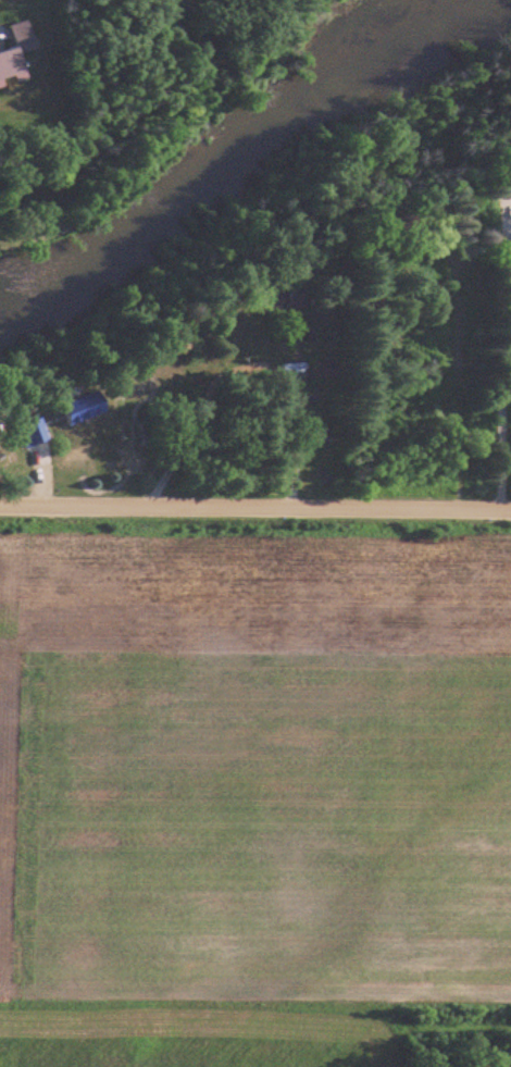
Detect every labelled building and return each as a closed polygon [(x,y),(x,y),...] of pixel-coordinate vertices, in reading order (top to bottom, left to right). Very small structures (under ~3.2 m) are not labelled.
[(22,51),(36,48),(30,20),(11,25),(16,48),(0,52),(0,86),(29,79),(22,51)] [(71,429),(112,412),(103,389),(62,406),(71,429)]
